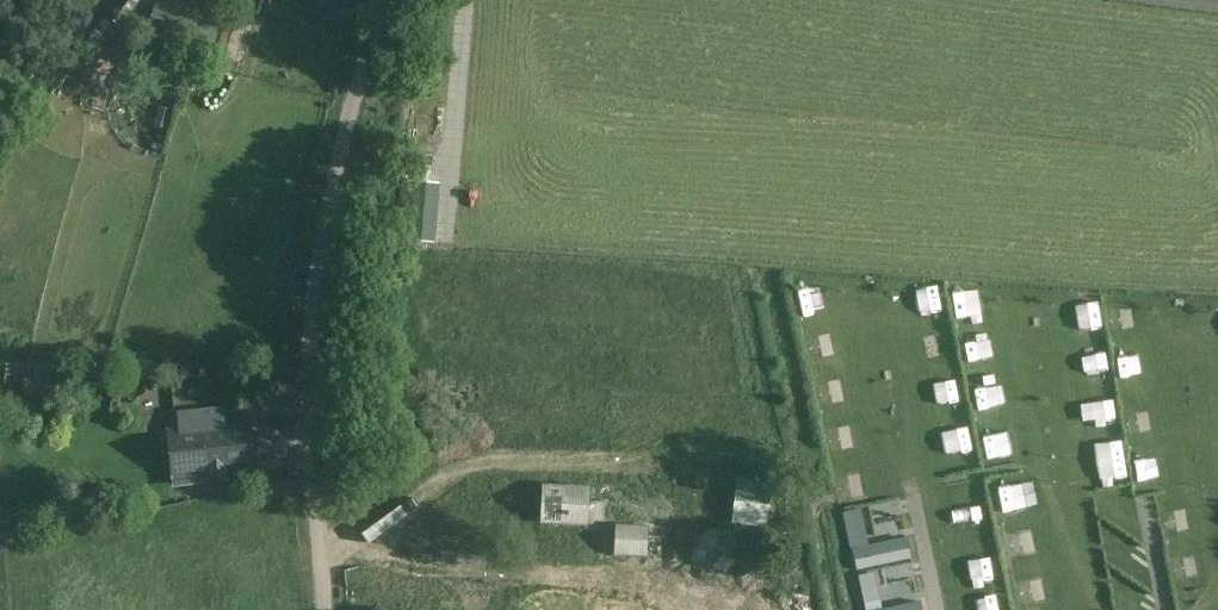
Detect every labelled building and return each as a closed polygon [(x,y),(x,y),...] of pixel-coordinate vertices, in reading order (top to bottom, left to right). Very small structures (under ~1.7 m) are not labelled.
[(208,47),(215,21),(156,6),(149,33),(161,36),(158,46),(174,50),(177,41),(190,44),(191,42),(208,47)] [(230,56),(243,16),(228,12),(216,52),(230,56)] [(179,415),(180,428),(166,429),(171,476),(207,472),(208,482),(229,479),(228,470),(247,468),(242,426),(216,428),(214,411),(179,415)] [(724,510),(760,515),(765,474),(730,469),(724,510)] [(628,552),(632,552),(633,512),(607,511),(607,510),(594,509),(594,511),(568,510),(567,550),(594,551),(592,579),(627,580),(628,552)] [(637,512),(636,553),(704,555),(705,514),(637,512)] [(648,607),(734,609),(802,609),(803,584),(754,582),(754,592),(649,589),(648,607)]
